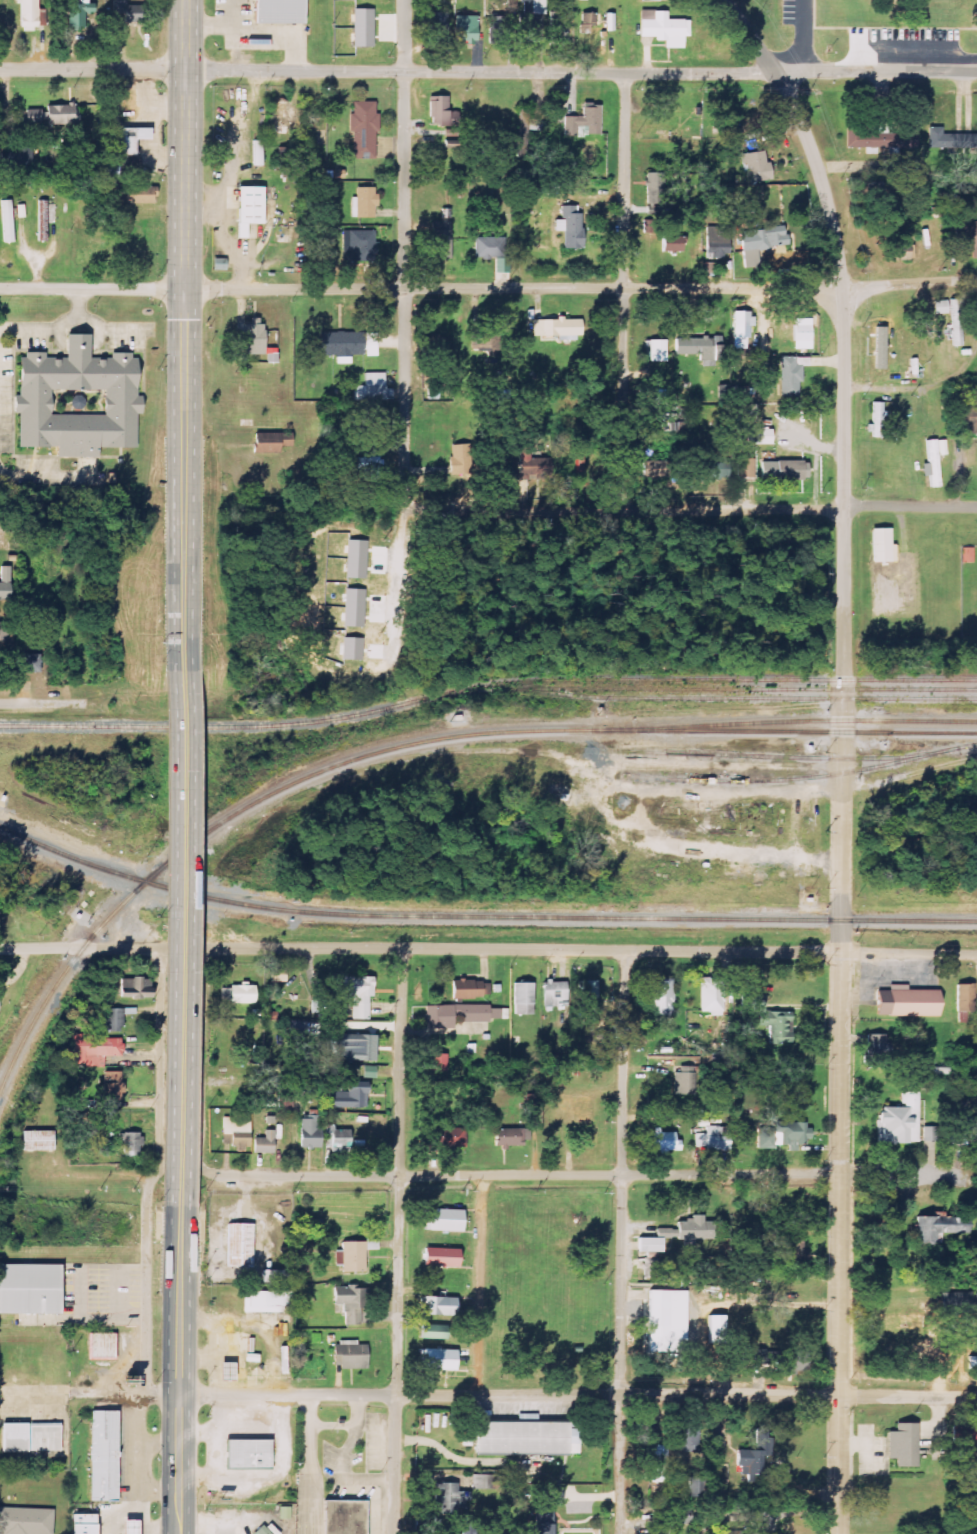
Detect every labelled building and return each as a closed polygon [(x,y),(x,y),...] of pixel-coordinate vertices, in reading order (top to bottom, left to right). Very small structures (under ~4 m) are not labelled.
[(37,30),(37,26),(47,25),(46,9),(39,9),(39,0),(19,0),(19,30),(37,30)] [(69,28),(86,28),(85,13),(95,13),(95,4),(89,4),(89,0),(69,0),(69,28)] [(254,23),(254,0),(300,0),(300,22),(254,23)] [(124,22),(143,22),(144,6),(127,5),(127,1),(114,1),(114,14),(124,14),(124,22)] [(537,41),(538,17),(531,17),(532,2),(520,1),(518,40),(537,41)] [(374,9),(354,9),(354,47),(374,47),(374,9)] [(641,37),(657,37),(657,41),(666,41),(665,48),(684,48),(685,36),(690,36),(690,20),(667,20),(668,11),(641,10),(641,37)] [(446,12),(435,13),(435,33),(447,32),(446,12)] [(568,12),(550,12),(550,45),(568,45),(568,12)] [(596,33),(596,13),(581,13),(581,44),(589,44),(588,33),(596,33)] [(606,31),(614,31),(614,13),(606,14),(606,31)] [(477,41),(478,16),(456,15),(456,41),(477,41)] [(490,42),(509,42),(508,16),(489,16),(490,42)] [(290,98),(272,98),(272,133),(290,133),(290,98)] [(377,101),(351,101),(351,132),(353,132),(353,159),(377,159),(377,101)] [(565,117),(565,136),(580,136),(580,134),(600,134),(601,104),(583,103),(583,117),(565,117)] [(27,125),(77,124),(76,105),(46,106),(46,109),(26,109),(27,125)] [(133,155),(132,138),(146,138),(146,127),(114,127),(114,155),(133,155)] [(943,127),(929,127),(929,148),(976,149),(976,135),(943,134),(943,127)] [(863,130),(847,132),(848,148),(864,147),(863,130)] [(918,130),(888,130),(887,150),(918,150),(918,130)] [(252,165),(261,165),(261,139),(252,139),(252,165)] [(766,163),(765,152),(744,153),(746,183),(772,180),(770,163),(766,163)] [(154,203),(154,186),(123,186),(123,203),(154,203)] [(261,224),(261,186),(236,186),(236,224),(261,224)] [(376,187),(356,188),(357,197),(352,197),(353,218),(377,217),(376,187)] [(14,242),(12,200),(2,201),(4,243),(14,242)] [(581,206),(562,206),(562,220),(555,220),(555,231),(564,232),(564,249),(581,249),(581,206)] [(432,259),(451,259),(452,222),(433,221),(432,259)] [(955,241),(964,241),(964,262),(976,262),(976,222),(954,223),(955,241)] [(723,227),(707,227),(707,247),(723,247),(723,227)] [(740,232),(744,269),(761,267),(759,249),(787,246),(785,227),(740,232)] [(377,231),(344,230),(343,250),(357,250),(357,261),(376,261),(377,231)] [(496,273),(509,272),(509,257),(504,257),(504,237),(475,238),(475,258),(496,257),(496,273)] [(683,252),(683,237),(663,237),(663,252),(683,252)] [(889,244),(890,261),(914,260),(914,244),(889,244)] [(936,315),(949,314),(948,300),(935,301),(936,315)] [(963,346),(963,300),(952,300),(951,334),(953,334),(953,346),(963,346)] [(753,312),(734,311),(734,338),(750,339),(750,326),(753,326),(753,312)] [(237,345),(246,345),(246,355),(264,354),(263,318),(248,319),(249,331),(237,331),(237,345)] [(534,320),(534,336),(559,336),(559,340),(581,340),(581,319),(534,320)] [(875,370),(885,370),(886,328),(876,328),(875,370)] [(352,364),(352,355),(364,355),(364,332),(320,332),(321,355),(337,355),(337,364),(352,364)] [(137,447),(137,414),(142,413),(141,395),(136,396),(135,354),(88,355),(88,334),(64,334),(64,357),(44,358),(43,352),(15,353),(16,396),(10,396),(11,412),(16,412),(17,447),(54,446),(54,457),(97,456),(97,447),(137,447)] [(722,338),(676,337),(676,354),(700,355),(699,360),(721,361),(722,338)] [(647,362),(667,362),(666,340),(647,341),(647,362)] [(781,397),(801,397),(801,366),(809,366),(809,357),(781,358),(781,397)] [(385,373),(365,373),(365,386),(353,386),(353,400),(391,400),(391,389),(386,389),(385,373)] [(873,425),(870,425),(870,438),(884,438),(883,402),(873,403),(873,425)] [(755,405),(732,406),(733,420),(756,419),(755,405)] [(960,410),(961,428),(969,428),(969,437),(976,437),(976,409),(960,410)] [(773,429),(748,430),(748,445),(773,444),(773,429)] [(277,453),(277,433),(252,433),(252,453),(277,453)] [(929,464),(923,464),(924,476),(930,476),(931,488),(941,487),(937,440),(927,441),(929,464)] [(938,441),(940,456),(948,455),(946,440),(938,441)] [(468,444),(450,445),(451,476),(469,475),(468,444)] [(531,448),(520,448),(519,475),(546,476),(547,452),(531,451),(531,448)] [(363,481),(381,481),(380,457),(356,458),(357,471),(362,471),(363,481)] [(754,459),(738,459),(737,478),(754,478),(754,459)] [(729,462),(694,461),(693,477),(729,478),(729,462)] [(762,481),(808,480),(808,461),(762,462),(762,481)] [(891,528),(872,528),(873,562),(898,562),(898,552),(892,552),(891,528)] [(10,599),(10,566),(0,566),(1,582),(0,582),(0,599),(10,599)] [(16,672),(41,672),(41,654),(16,655),(16,672)] [(369,1020),(370,996),(373,996),(373,977),(337,976),(337,998),(353,999),(352,1019),(369,1020)] [(121,978),(120,997),(152,998),(153,979),(121,978)] [(701,1012),(713,1012),(714,1016),(723,1016),(723,978),(700,978),(701,1012)] [(453,980),(453,998),(489,999),(489,981),(453,980)] [(598,980),(578,981),(578,1006),(599,1005),(598,980)] [(672,980),(651,981),(652,1012),(673,1011),(672,980)] [(567,981),(543,982),(544,1006),(567,1005),(567,981)] [(534,983),(515,983),(515,1015),(534,1015),(534,983)] [(957,984),(958,1011),(976,1010),(975,983),(957,984)] [(939,991),(908,990),(908,984),(877,984),(876,1015),(939,1017),(939,991)] [(230,1003),(255,1004),(256,986),(230,985),(230,1003)] [(765,995),(742,995),(742,1014),(756,1014),(756,1026),(771,1026),(771,1043),(789,1043),(789,1023),(792,1023),(792,1011),(765,1011),(765,995)] [(427,1005),(427,1020),(420,1020),(420,1028),(455,1028),(455,1021),(509,1021),(508,1009),(491,1009),(491,1005),(427,1005)] [(124,1009),(108,1009),(107,1031),(123,1032),(124,1009)] [(376,1061),(375,1030),(335,1031),(335,1062),(376,1061)] [(73,1034),(73,1066),(105,1066),(105,1057),(123,1056),(123,1038),(96,1039),(96,1034),(73,1034)] [(889,1034),(868,1035),(869,1063),(890,1062),(889,1034)] [(446,1071),(447,1054),(428,1054),(427,1071),(446,1071)] [(676,1093),(695,1094),(696,1067),(677,1067),(676,1093)] [(121,1072),(103,1072),(103,1100),(123,1100),(123,1083),(121,1083),(121,1072)] [(366,1109),(367,1082),(347,1082),(347,1093),(328,1093),(328,1108),(366,1109)] [(920,1092),(902,1092),(902,1107),(878,1107),(879,1143),(920,1143),(920,1092)] [(953,1110),(964,1111),(965,1099),(954,1098),(953,1110)] [(320,1149),(320,1117),(300,1117),(300,1149),(320,1149)] [(954,1118),(954,1135),(972,1135),(971,1146),(976,1146),(976,1119),(954,1118)] [(250,1119),(223,1119),(223,1134),(232,1134),(231,1149),(249,1150),(250,1119)] [(758,1149),(775,1149),(775,1145),(788,1145),(788,1152),(797,1152),(797,1145),(809,1145),(808,1122),(773,1123),(773,1127),(757,1127),(758,1149)] [(938,1126),(924,1127),(924,1141),(938,1141),(938,1126)] [(466,1148),(466,1127),(428,1128),(429,1149),(466,1148)] [(730,1127),(707,1127),(707,1134),(695,1134),(695,1150),(730,1150),(730,1127)] [(530,1129),(495,1129),(496,1146),(531,1145),(530,1129)] [(254,1153),(274,1153),(274,1130),(265,1130),(265,1138),(254,1138),(254,1153)] [(54,1131),(23,1131),(22,1150),(54,1151),(54,1131)] [(124,1158),(144,1157),(143,1132),(124,1133),(124,1158)] [(680,1152),(680,1140),(675,1140),(675,1133),(651,1133),(652,1152),(680,1152)] [(429,1231),(463,1232),(464,1210),(430,1209),(429,1231)] [(713,1222),(704,1221),(704,1215),(691,1215),(691,1221),(678,1220),(677,1239),(713,1240),(713,1222)] [(778,1221),(760,1221),(760,1236),(767,1236),(767,1242),(779,1242),(778,1221)] [(225,1223),(253,1223),(252,1267),(224,1266),(225,1223)] [(805,1224),(788,1224),(788,1261),(805,1261),(805,1224)] [(638,1238),(639,1252),(663,1252),(663,1238),(675,1237),(675,1228),(656,1229),(657,1238),(638,1238)] [(343,1273),(366,1272),(366,1250),(379,1250),(379,1241),(342,1242),(342,1251),(335,1251),(336,1265),(342,1265),(343,1273)] [(459,1267),(460,1250),(425,1248),(424,1266),(459,1267)] [(683,1285),(683,1270),(668,1270),(668,1261),(644,1261),(644,1278),(656,1278),(656,1285),(683,1285)] [(56,1313),(0,1313),(0,1265),(56,1265),(56,1313)] [(346,1326),(362,1325),(361,1286),(335,1287),(336,1313),(345,1312),(346,1326)] [(687,1291),(649,1290),(648,1352),(686,1353),(687,1291)] [(245,1312),(291,1313),(291,1292),(245,1291),(245,1312)] [(456,1316),(457,1298),(423,1297),(422,1315),(456,1316)] [(710,1342),(725,1342),(725,1316),(709,1316),(710,1342)] [(421,1338),(433,1338),(432,1326),(421,1326),(421,1338)] [(90,1360),(117,1360),(117,1334),(90,1333),(90,1360)] [(368,1368),(368,1345),(358,1345),(358,1342),(334,1342),(335,1369),(368,1368)] [(457,1371),(457,1350),(420,1350),(420,1370),(457,1371)] [(115,1410),(90,1410),(90,1500),(115,1500),(115,1410)] [(473,1421),(473,1453),(576,1453),(576,1421),(473,1421)] [(60,1451),(60,1422),(0,1422),(0,1451),(60,1451)] [(886,1431),(886,1459),(892,1459),(892,1466),(915,1466),(915,1422),(894,1422),(894,1431),(886,1431)] [(698,1453),(699,1430),(680,1430),(680,1452),(698,1453)] [(222,1437),(271,1437),(271,1468),(222,1468),(222,1437)] [(738,1451),(738,1474),(764,1474),(764,1456),(773,1456),(772,1438),(765,1438),(765,1437),(756,1437),(756,1451),(738,1451)] [(668,1446),(651,1446),(650,1483),(667,1483),(668,1446)] [(473,1488),(503,1489),(504,1476),(473,1475),(473,1488)] [(458,1483),(433,1484),(433,1515),(457,1514),(457,1509),(468,1508),(468,1491),(458,1492),(458,1483)] [(364,1500),(363,1533),(321,1533),(321,1500),(364,1500)] [(52,1508),(0,1507),(0,1533),(52,1533),(52,1508)] [(535,1524),(553,1525),(553,1512),(535,1511),(535,1524)] [(69,1533),(93,1533),(93,1514),(69,1514),(69,1533)] [(550,1519),(528,1519),(528,1533),(550,1533),(550,1519)] [(475,1522),(461,1522),(461,1533),(475,1533),(475,1522)] [(121,1533),(135,1533),(135,1523),(121,1523),(121,1533)] [(262,1525),(254,1533),(272,1533),(262,1525)] [(670,1526),(655,1526),(655,1533),(670,1533),(670,1526)]
